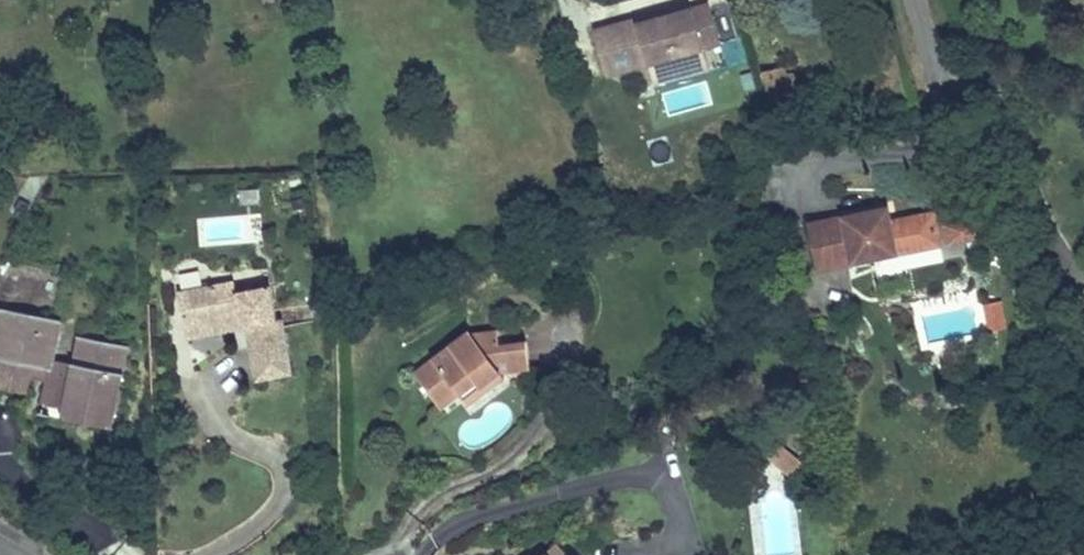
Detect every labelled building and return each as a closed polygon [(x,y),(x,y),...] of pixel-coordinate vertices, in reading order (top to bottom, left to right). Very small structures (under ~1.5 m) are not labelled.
[(609,78),(722,45),(711,6),(640,26),(638,21),(597,33),(609,78)] [(764,72),(772,105),(794,100),(793,98),(788,75),(786,67),(764,72)] [(788,75),(793,98),(801,96),(796,73),(788,75)] [(888,209),(811,225),(821,270),(875,259),(883,297),(912,290),(907,269),(904,252),(898,254),(891,222),(888,209)] [(941,245),(934,213),(891,222),(898,254),(904,252),(941,245)] [(180,291),(187,331),(234,322),(232,315),(240,314),(243,329),(247,328),(250,347),(287,340),(283,319),(278,320),(272,286),(238,292),(235,281),(180,291)] [(984,300),(988,329),(1008,327),(1004,298),(984,300)] [(62,319),(2,308),(0,320),(0,357),(2,358),(52,368),(49,380),(44,404),(68,409),(114,417),(128,346),(81,336),(75,364),(54,360),(62,319)] [(234,322),(187,331),(189,340),(243,329),(240,314),(232,315),(234,322)] [(500,345),(513,343),(512,329),(471,334),(477,341),(499,338),(500,345)] [(469,331),(414,373),(439,405),(458,391),(461,395),(477,383),(482,388),(501,373),(530,369),(527,341),(513,343),(500,345),(499,338),(477,341),(471,334),(469,331)] [(257,382),(262,381),(258,360),(290,354),(287,340),(250,347),(257,382)] [(258,360),(262,381),(294,375),(290,354),(258,360)] [(2,358),(0,368),(0,387),(30,393),(33,376),(49,380),(52,368),(2,358)] [(477,383),(461,395),(469,406),(505,378),(501,373),(482,388),(477,383)] [(458,391),(439,405),(443,410),(461,395),(458,391)] [(114,417),(68,409),(65,420),(111,428),(114,417)] [(784,449),(773,461),(792,476),(802,464),(784,449)] [(558,544),(546,554),(568,554),(558,544)]
